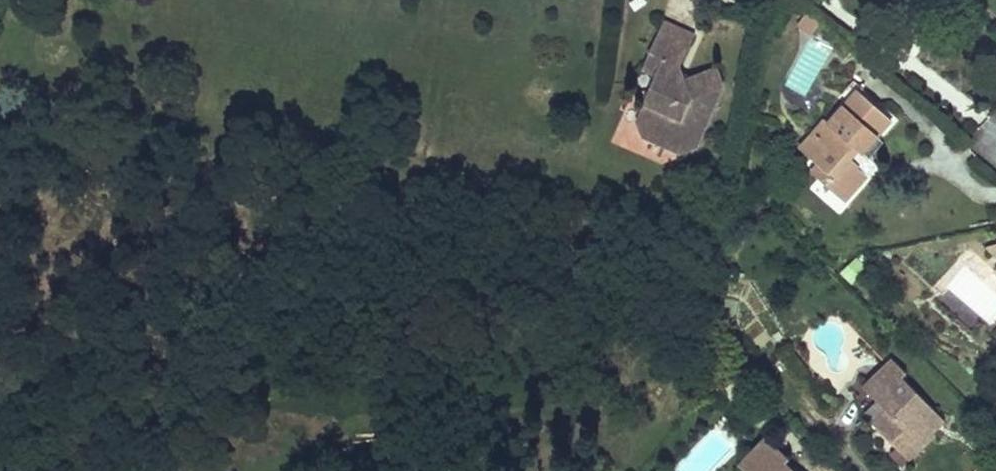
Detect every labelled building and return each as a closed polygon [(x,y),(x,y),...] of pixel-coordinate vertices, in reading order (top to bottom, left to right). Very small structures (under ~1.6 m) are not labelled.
[(812,12),(802,23),(815,34),(825,23),(812,12)] [(661,77),(640,123),(646,138),(684,155),(700,149),(728,87),(719,70),(705,76),(691,81),(681,77),(685,67),(700,34),(669,20),(646,70),(661,77)] [(685,67),(681,77),(691,81),(705,76),(685,67)] [(863,153),(892,121),(859,92),(831,123),(828,121),(815,135),(832,150),(819,165),(832,178),(826,185),(845,202),(867,178),(857,169),(868,157),(863,153)] [(815,135),(801,149),(819,165),(832,150),(815,135)] [(868,157),(857,169),(867,178),(878,166),(868,157)] [(819,165),(812,172),(826,185),(832,178),(819,165)] [(908,376),(895,362),(865,390),(879,404),(888,413),(875,426),(910,461),(935,436),(933,434),(928,429),(940,417),(904,380),(908,376)] [(879,404),(866,416),(875,426),(888,413),(879,404)] [(940,417),(928,429),(933,434),(945,422),(940,417)] [(767,438),(741,464),(748,470),(794,470),(788,465),(791,461),(767,438)]
